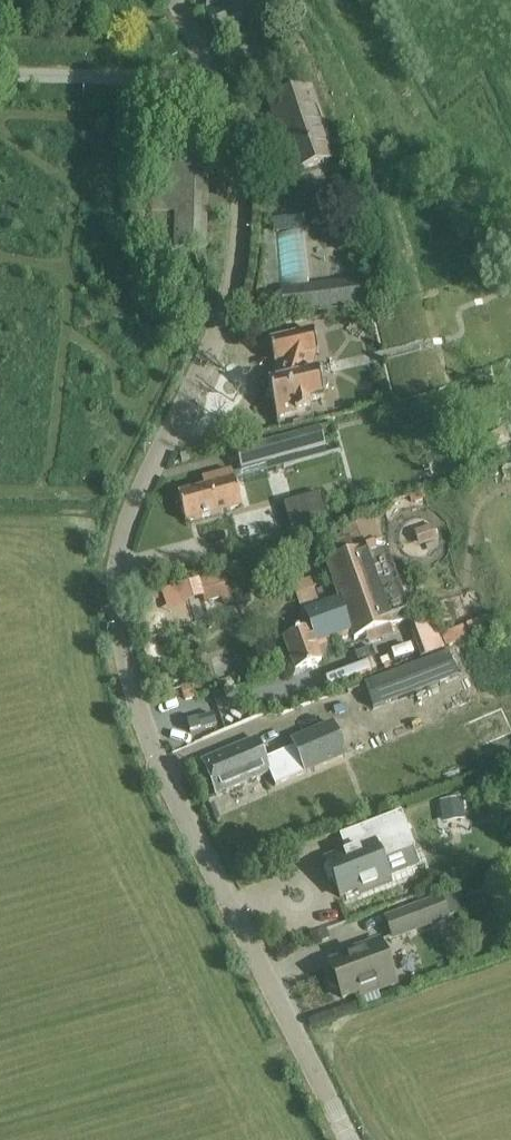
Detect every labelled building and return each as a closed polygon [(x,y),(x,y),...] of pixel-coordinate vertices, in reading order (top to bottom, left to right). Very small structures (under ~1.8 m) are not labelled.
[(293,172),(320,162),(334,158),(311,87),(269,101),(293,172)] [(207,252),(209,171),(172,171),(170,252),(207,252)] [(339,246),(351,244),(352,243),(348,224),(335,227),(339,246)] [(361,293),(365,293),(362,277),(281,289),(285,315),(363,303),(361,293)] [(324,396),(323,393),(326,391),(327,387),(327,382),(324,380),(320,380),(318,373),(306,376),(313,353),(318,352),(313,331),(269,342),(274,362),(281,361),(274,383),(268,385),(276,418),(310,410),(308,400),(324,396)] [(320,427),(237,450),(243,472),(326,448),(320,427)] [(238,498),(231,471),(202,479),(204,488),(178,495),(185,522),(207,516),(241,507),(238,498)] [(320,499),(282,509),(290,541),(328,530),(320,499)] [(392,637),(388,626),(409,618),(372,518),(337,531),(347,556),(326,564),(338,596),(303,609),(310,629),(283,639),(295,672),(321,663),(316,649),(352,636),(353,639),(377,630),(381,641),(392,637)] [(418,549),(439,544),(434,524),(413,529),(418,549)] [(226,573),(199,579),(205,602),(221,598),(223,605),(240,601),(235,581),(229,583),(226,573)] [(165,607),(202,602),(199,581),(162,586),(165,607)] [(428,663),(349,695),(357,715),(436,683),(428,663)] [(190,684),(180,686),(184,701),(194,698),(190,684)] [(270,787),(345,754),(331,722),(290,739),(294,748),(265,760),(255,738),(201,761),(216,795),(264,774),(270,787)] [(460,798),(440,801),(443,823),(464,819),(460,798)] [(334,881),(340,897),(359,890),(358,887),(388,876),(382,860),(415,847),(401,811),(356,829),(363,845),(326,860),(327,863),(324,867),(329,880),(334,881)] [(453,894),(386,919),(393,937),(460,912),(453,894)] [(330,976),(328,980),(329,984),(331,987),(335,988),(339,988),(342,998),(375,985),(377,989),(396,982),(380,941),(361,948),(363,952),(330,964),(333,974),(330,976)]
